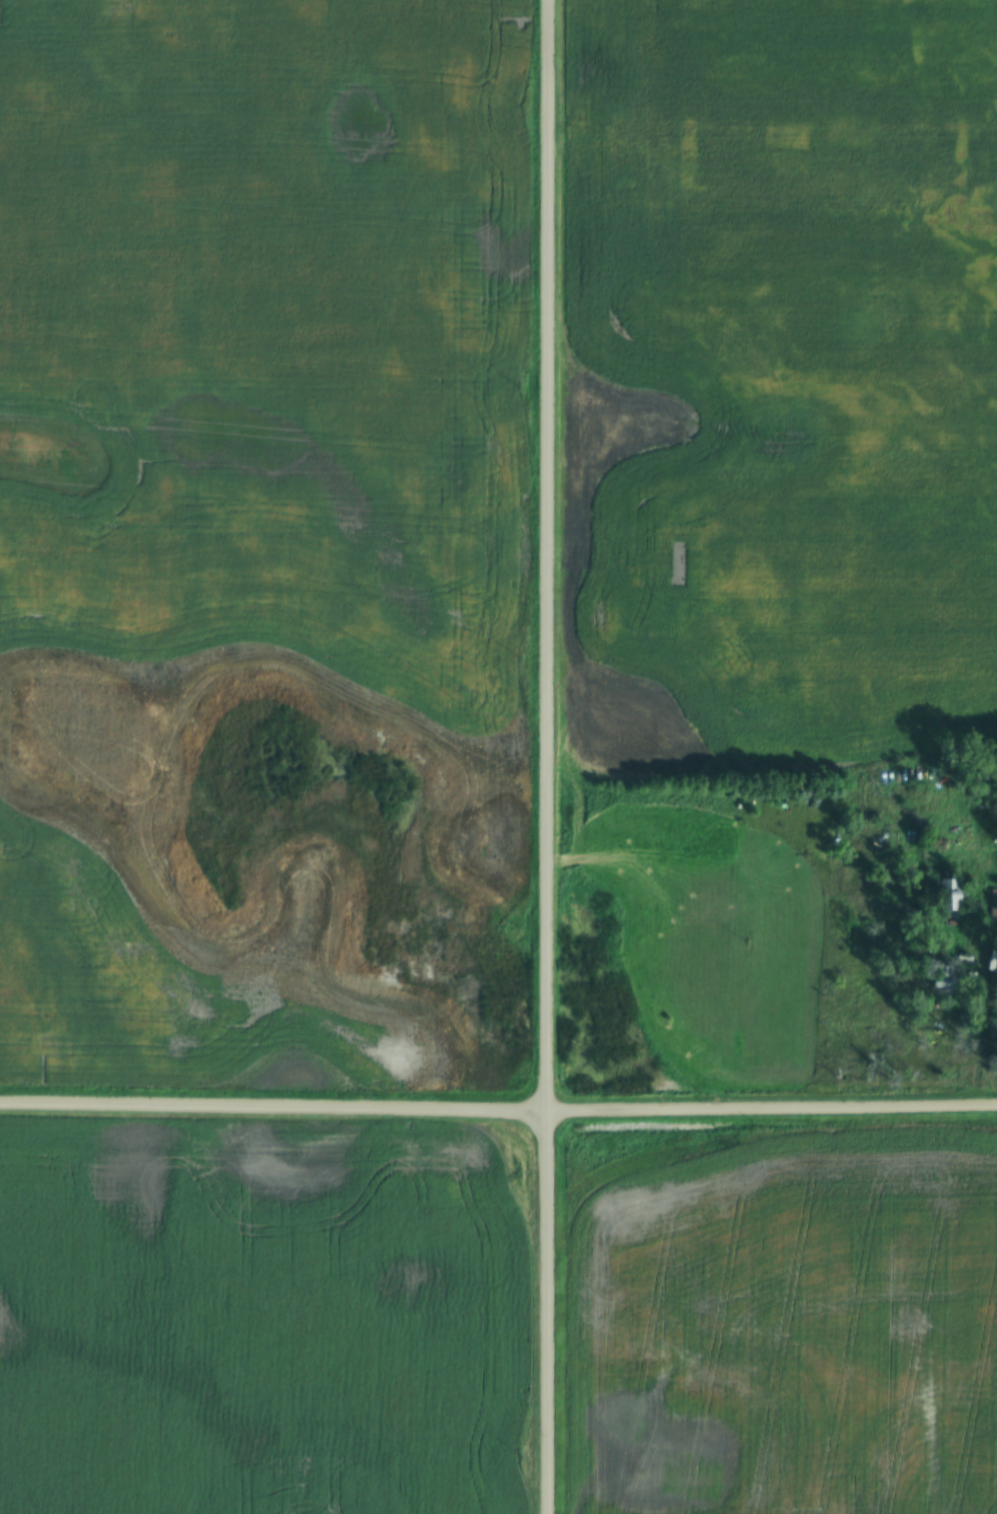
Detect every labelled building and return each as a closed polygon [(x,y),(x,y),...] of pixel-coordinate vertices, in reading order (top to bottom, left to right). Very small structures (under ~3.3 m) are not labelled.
[(938,879),(938,911),(964,911),(964,879),(938,879)]
